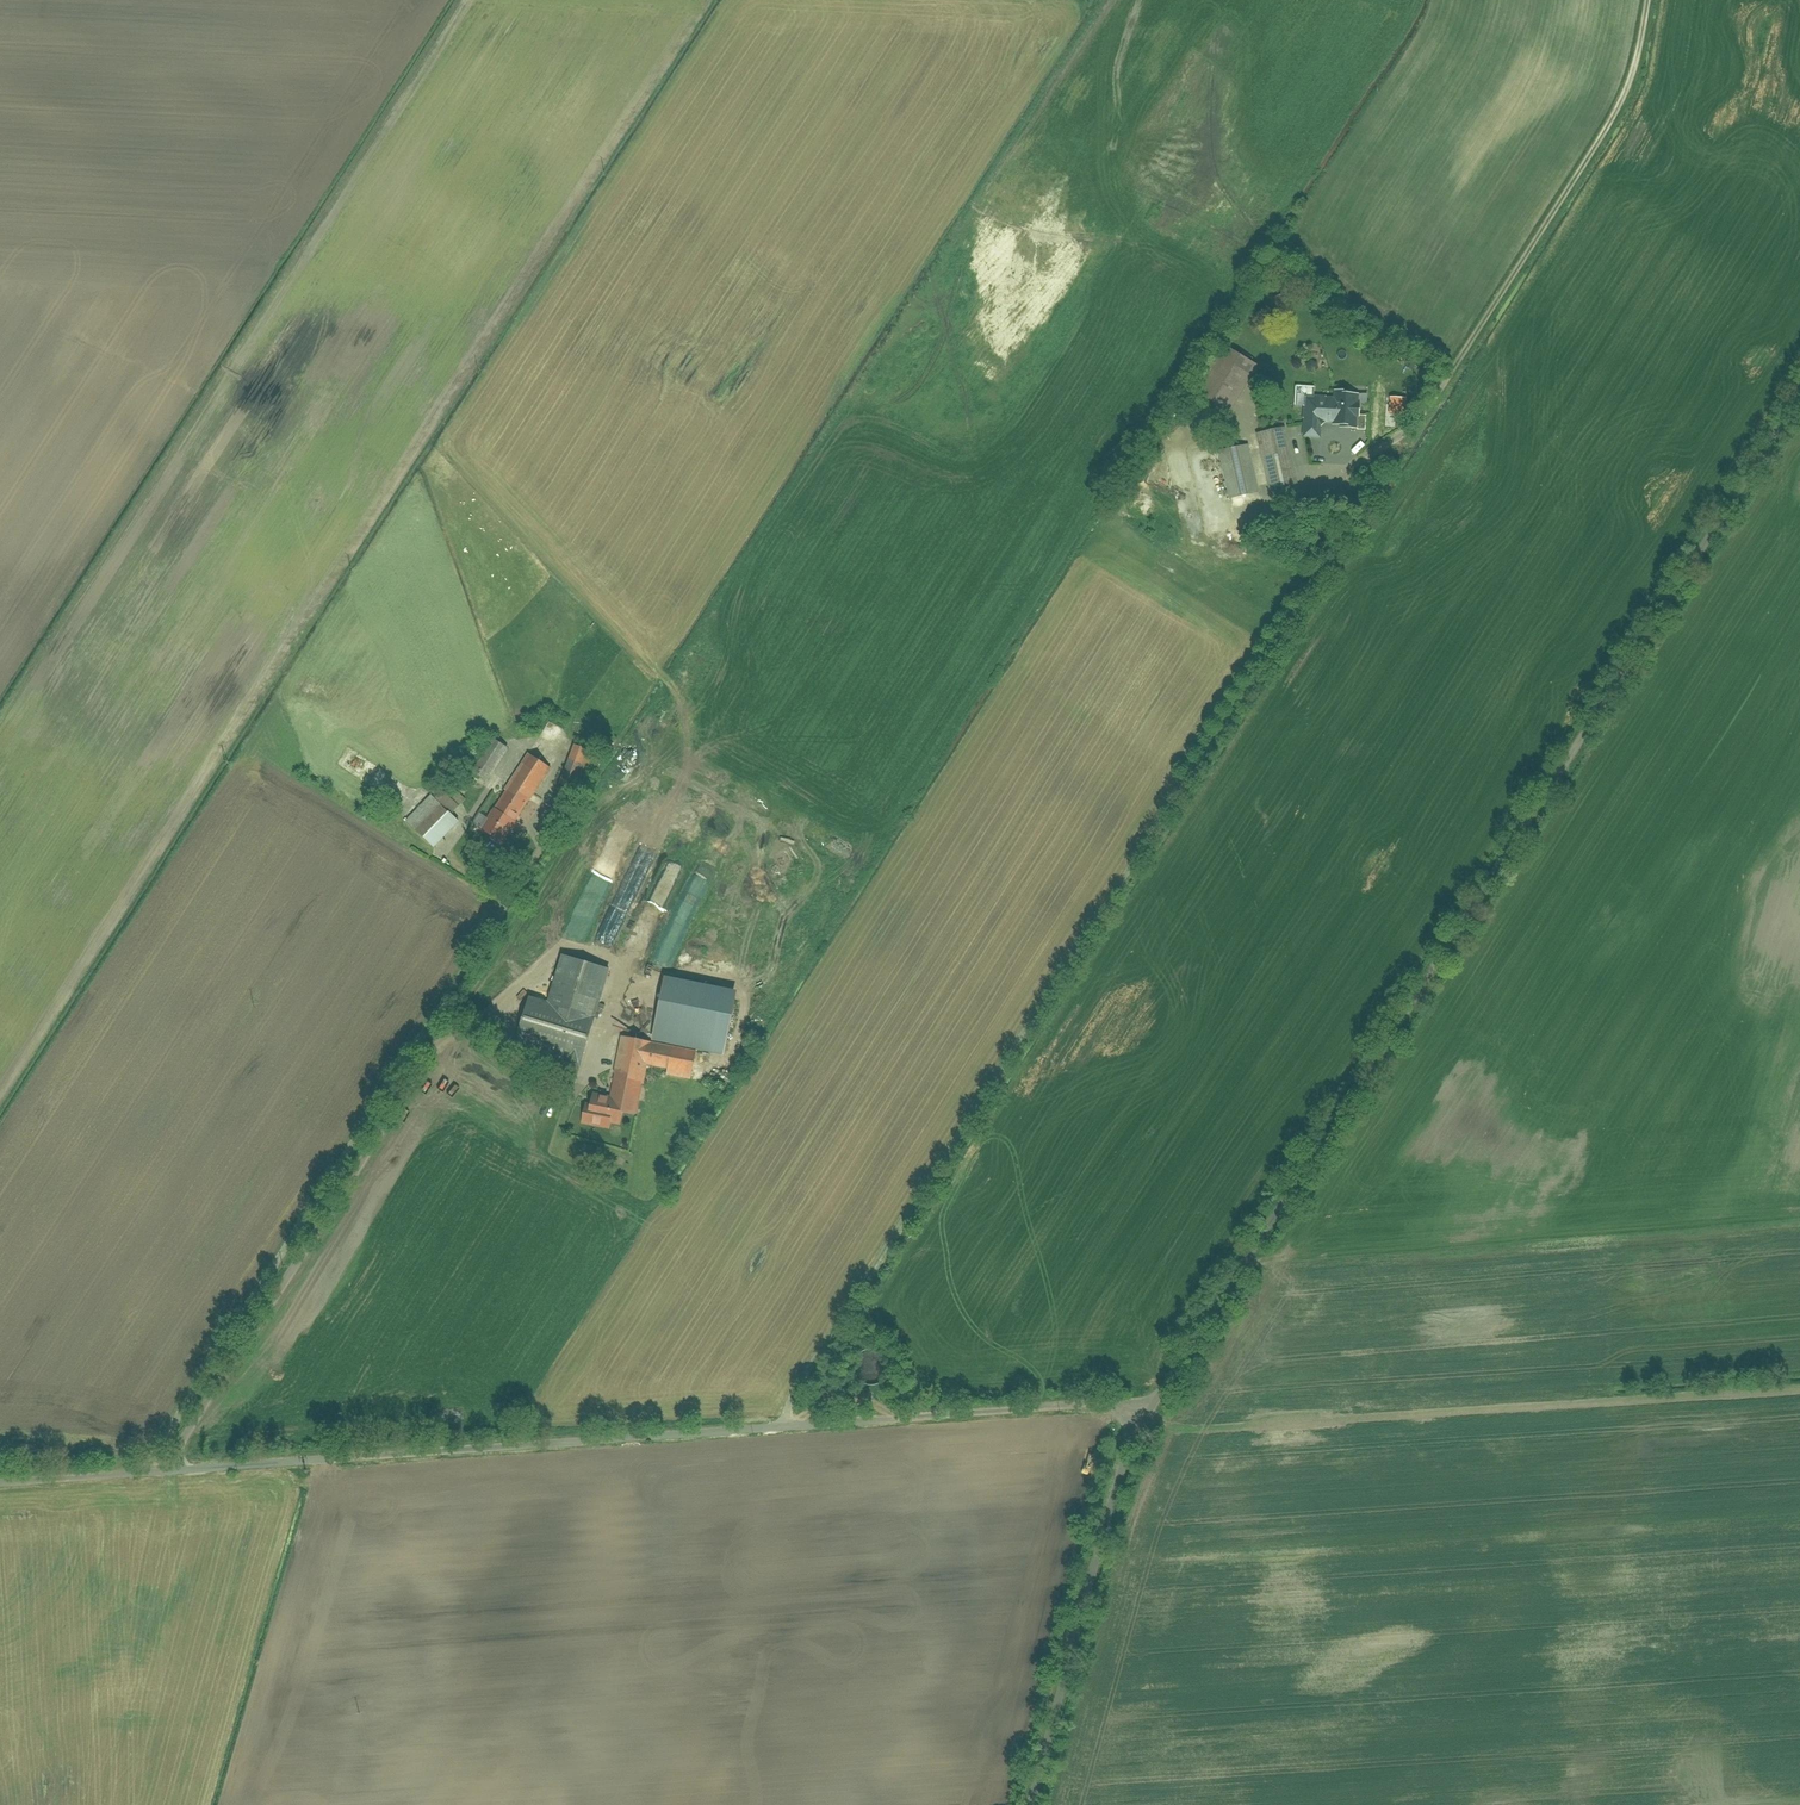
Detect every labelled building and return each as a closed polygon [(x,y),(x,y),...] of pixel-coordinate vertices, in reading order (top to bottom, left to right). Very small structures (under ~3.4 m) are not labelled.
[(1256,366),(1225,348),(1197,393),(1229,412),(1256,366)] [(1315,388),(1296,388),(1295,407),(1305,407),(1304,436),(1319,436),(1320,425),(1324,421),(1336,422),(1335,424),(1342,424),(1342,427),(1358,428),(1358,430),(1366,431),(1367,416),(1358,416),(1359,405),(1356,405),(1357,396),(1349,396),(1349,393),(1336,393),(1336,400),(1326,399),(1324,398),(1315,398),(1314,399),(1315,388)] [(1258,435),(1270,490),(1297,484),(1284,430),(1258,435)] [(1220,453),(1230,499),(1258,492),(1248,447),(1220,453)] [(549,724),(540,738),(554,747),(563,733),(549,724)] [(496,741),(477,775),(495,785),(513,750),(496,741)] [(577,749),(558,793),(578,801),(597,757),(577,749)] [(476,824),(487,831),(485,834),(507,847),(553,770),(531,757),(493,820),(482,814),(476,824)] [(464,807),(446,793),(440,801),(457,815),(464,807)] [(434,799),(411,825),(438,848),(461,822),(434,799)] [(566,960),(550,1004),(535,999),(522,1037),(588,1059),(599,1027),(617,977),(566,960)] [(732,1055),(746,989),(673,974),(660,1040),(732,1055)] [(639,1115),(649,1067),(692,1076),(696,1055),(624,1039),(611,1101),(599,1098),(597,1108),(591,1107),(587,1124),(614,1130),(615,1126),(625,1128),(628,1113),(639,1115)]
